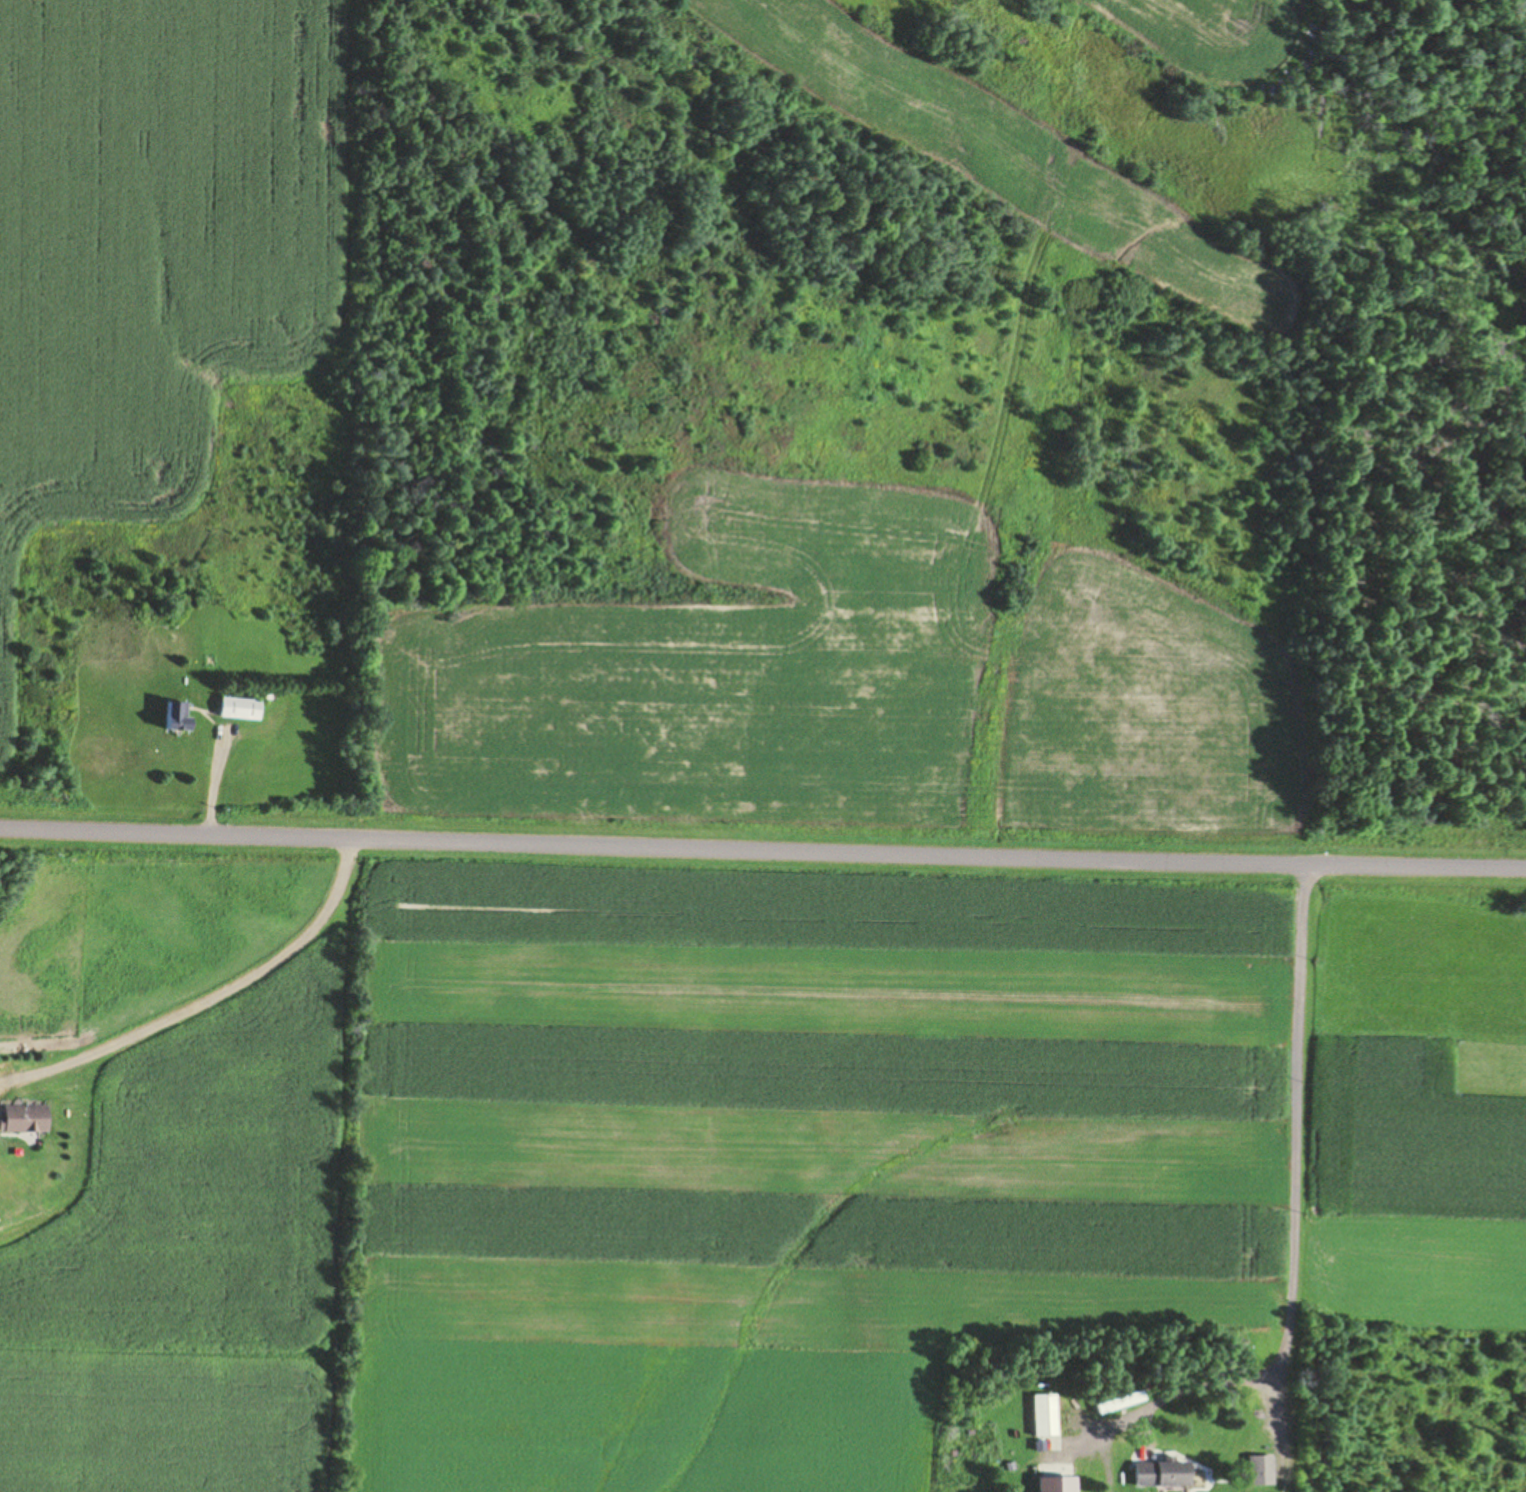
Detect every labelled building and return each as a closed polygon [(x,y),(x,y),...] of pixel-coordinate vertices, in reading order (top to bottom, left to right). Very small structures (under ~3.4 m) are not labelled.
[(222,719),(261,719),(261,698),(222,698),(222,719)] [(192,718),(188,718),(188,702),(167,702),(167,731),(192,731),(192,718)] [(50,1106),(5,1106),(5,1132),(50,1132),(50,1106)] [(1057,1394),(1034,1394),(1034,1437),(1057,1437),(1057,1394)] [(1273,1457),(1249,1457),(1249,1486),(1273,1486),(1273,1457)] [(1192,1487),(1192,1463),(1136,1463),(1136,1487),(1192,1487)] [(1039,1479),(1039,1491),(1077,1491),(1077,1478),(1039,1479)]
